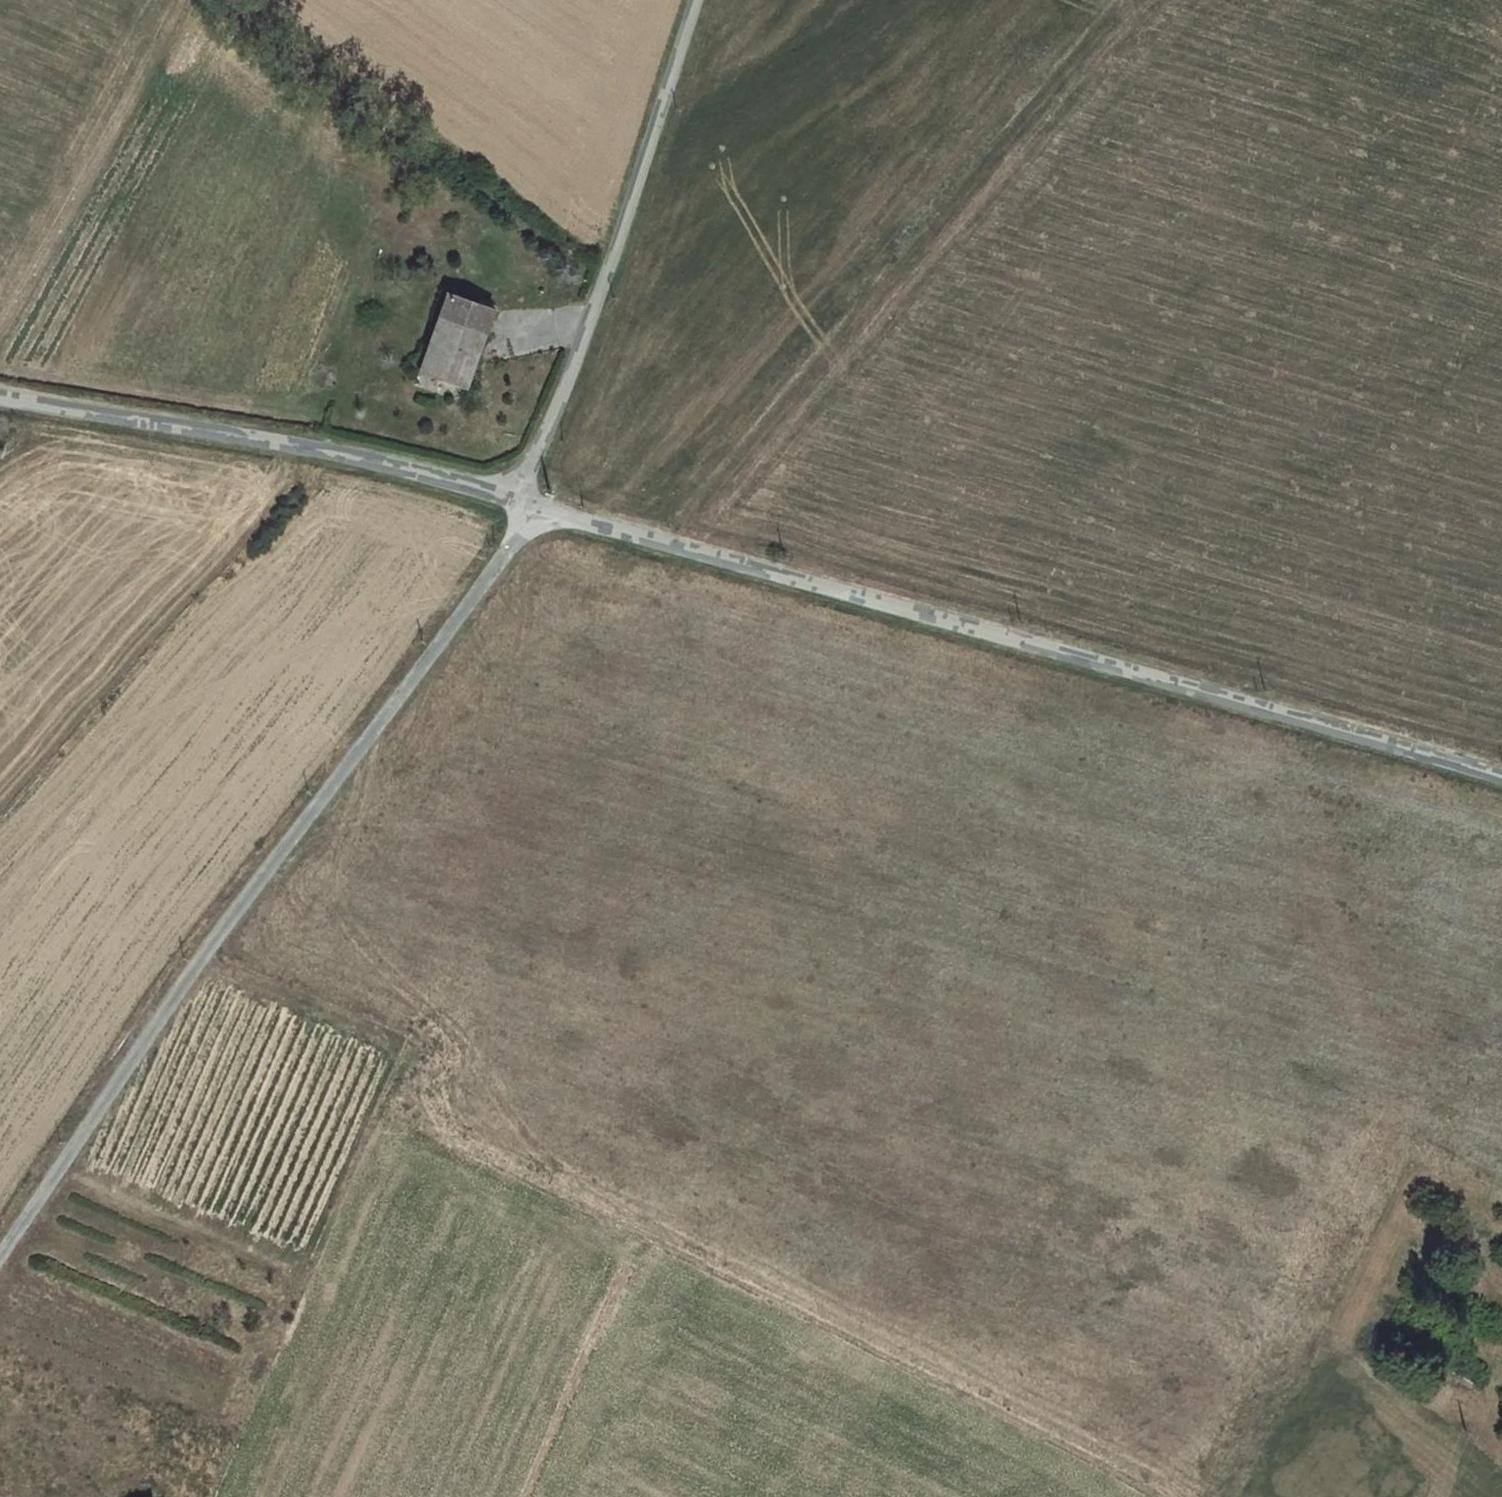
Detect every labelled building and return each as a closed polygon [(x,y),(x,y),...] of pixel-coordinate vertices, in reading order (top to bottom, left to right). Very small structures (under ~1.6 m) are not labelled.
[(416,377),(462,391),(486,313),(442,299),(416,377)]
